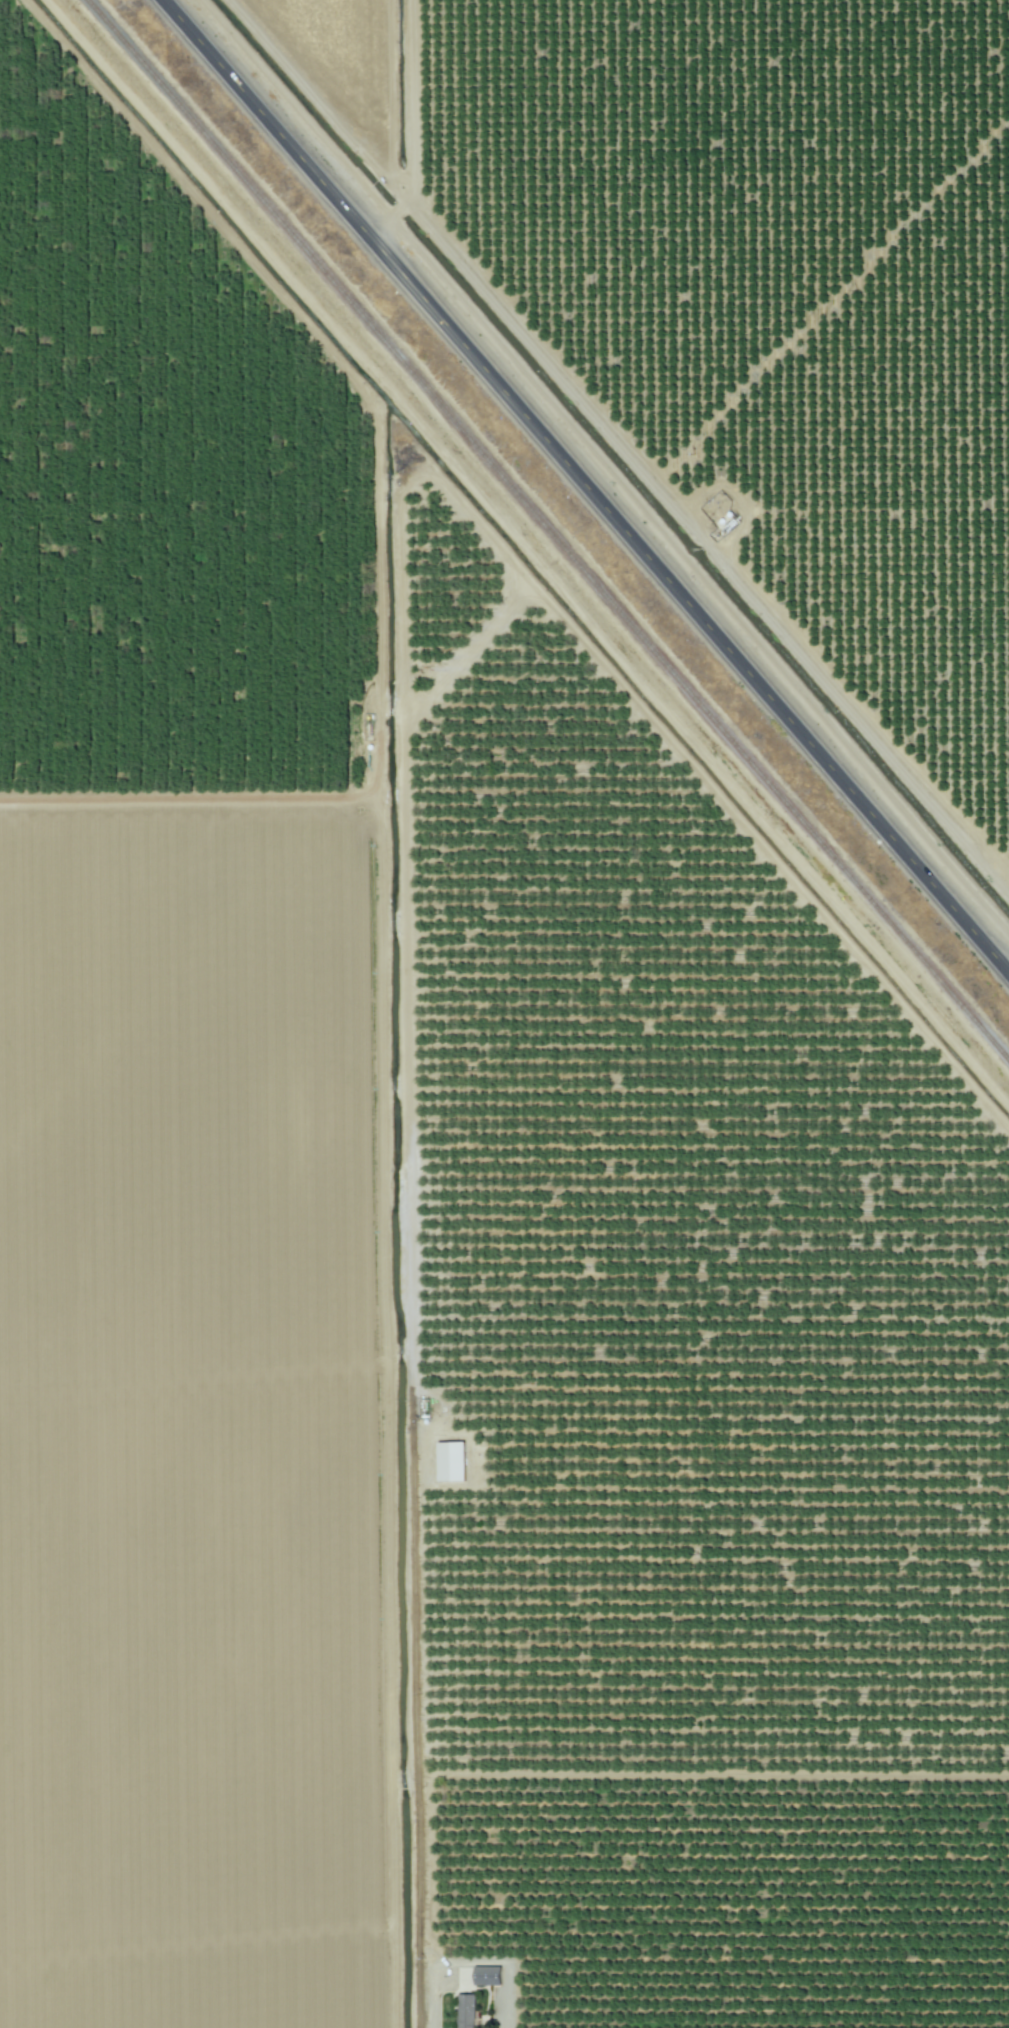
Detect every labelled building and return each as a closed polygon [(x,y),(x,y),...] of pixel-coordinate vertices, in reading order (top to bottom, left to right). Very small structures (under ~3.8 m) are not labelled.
[(477,1996),(460,1996),(460,2027),(477,2027),(477,1996)]
